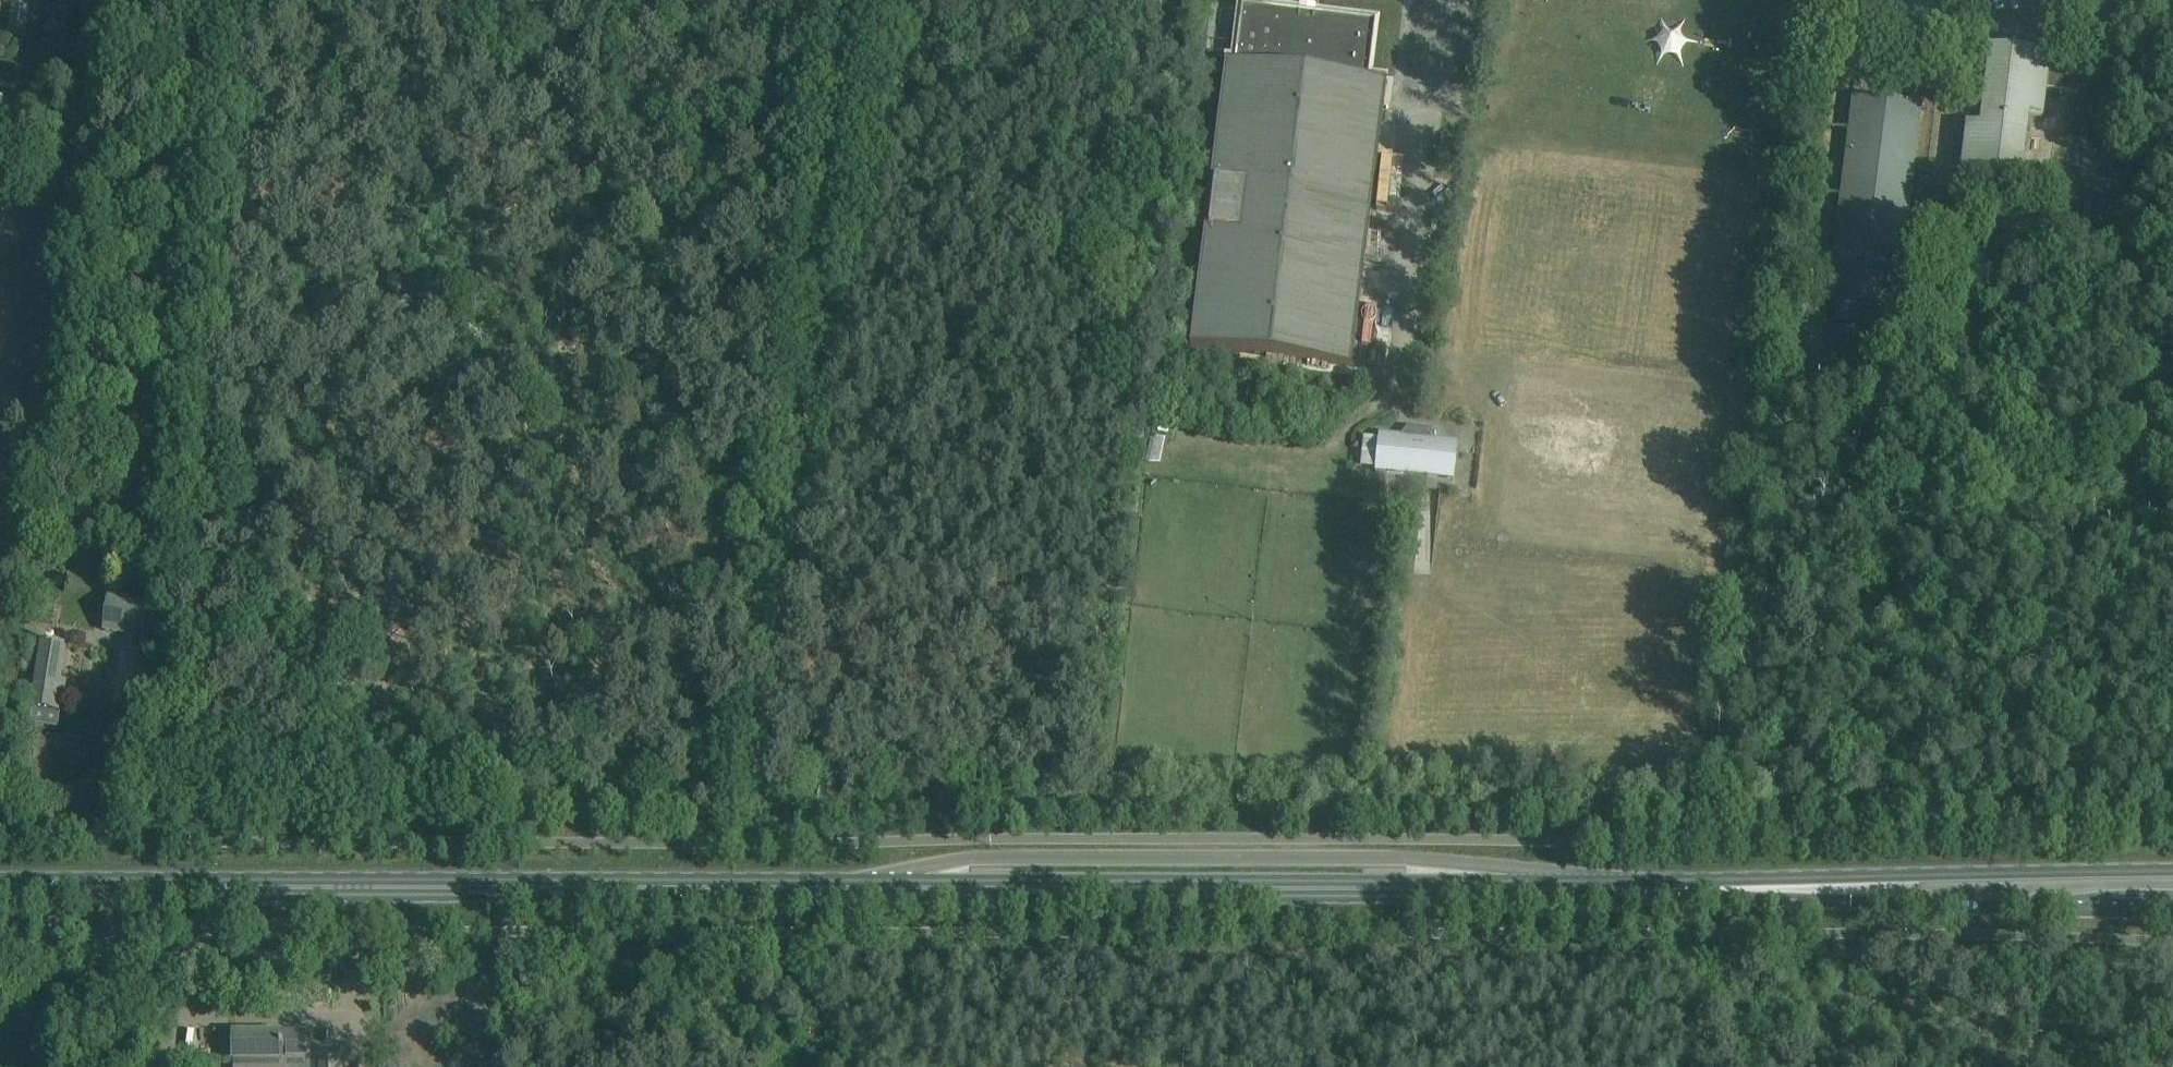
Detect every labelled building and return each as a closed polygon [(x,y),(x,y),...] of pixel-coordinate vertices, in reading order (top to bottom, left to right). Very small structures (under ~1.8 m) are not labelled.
[(1352,366),(1384,103),(1387,81),(1367,79),(1374,23),(1243,6),(1236,63),(1225,61),(1190,345),(1352,366)] [(2082,62),(2070,60),(2050,58),(1990,50),(1983,110),(1987,111),(1985,128),(1967,126),(1959,186),(2019,193),(2029,116),(2042,118),(2046,90),(2066,92),(2078,94),(2082,62)] [(1921,106),(1912,105),(1862,99),(1860,116),(1851,115),(1829,303),(1837,304),(1835,322),(1888,328),(1890,310),(1897,311),(1921,106)] [(1453,480),(1457,442),(1436,440),(1431,429),(1408,427),(1400,436),(1379,434),(1375,472),(1453,480)] [(1150,435),(1145,460),(1152,462),(1157,436),(1150,435)] [(128,597),(122,634),(146,638),(152,601),(128,597)] [(60,714),(65,682),(59,681),(65,646),(53,645),(53,642),(48,641),(47,644),(42,643),(35,688),(32,709),(60,714)] [(234,1060),(235,1060),(235,1066),(347,1066),(347,1049),(341,1049),(314,1049),(314,1051),(310,1051),(310,1035),(234,1035),(234,1060)]
